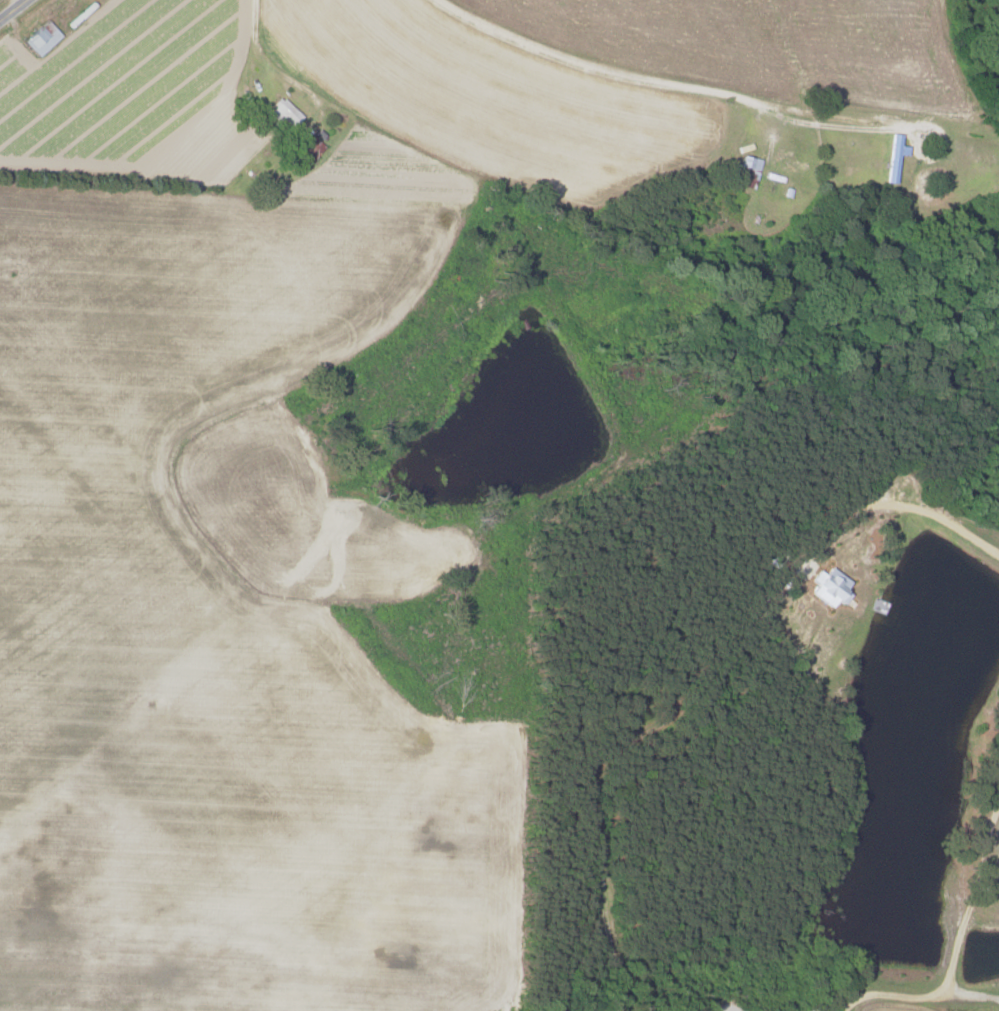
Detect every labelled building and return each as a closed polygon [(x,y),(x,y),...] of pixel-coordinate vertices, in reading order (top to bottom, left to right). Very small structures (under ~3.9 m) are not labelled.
[(22,42),(37,58),(60,35),(45,19),(22,42)] [(279,124),(283,120),(291,127),(301,117),(280,97),(267,112),(279,124)] [(885,183),(895,184),(899,155),(906,156),(907,147),(899,146),(901,135),(892,134),(885,183)] [(309,163),(324,147),(312,136),(297,152),(309,163)] [(752,190),(760,160),(743,156),(735,185),(752,190)] [(816,569),(809,580),(814,583),(809,592),(830,606),(835,599),(841,603),(848,593),(842,589),(848,580),(828,566),(823,574),(816,569)]
